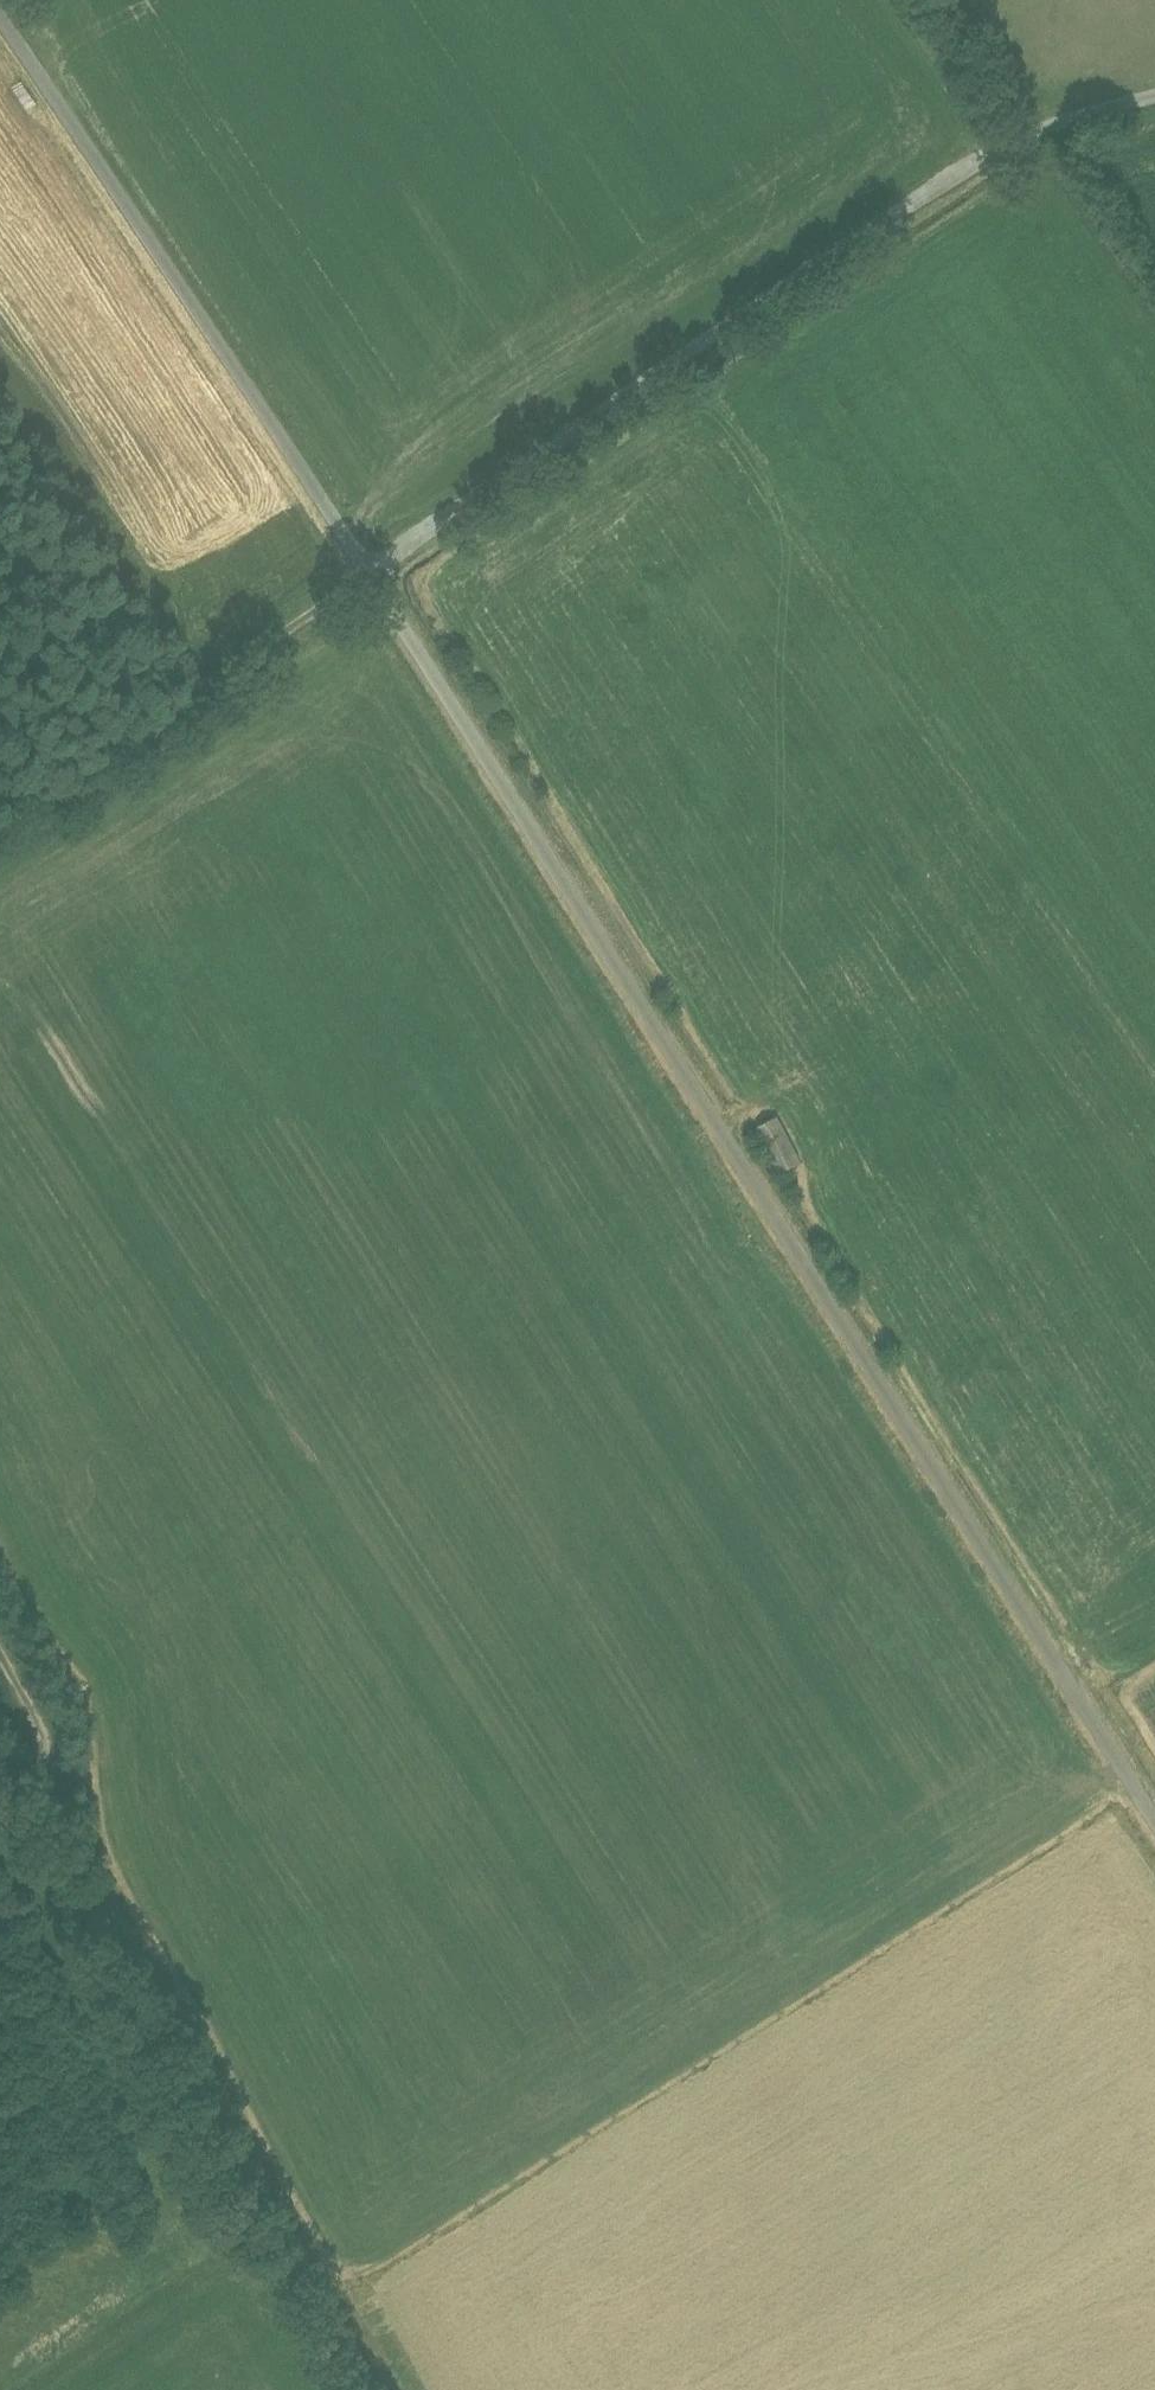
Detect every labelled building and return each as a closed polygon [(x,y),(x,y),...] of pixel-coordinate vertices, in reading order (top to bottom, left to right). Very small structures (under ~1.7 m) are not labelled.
[(755,1125),(778,1171),(803,1159),(779,1113),(755,1125)]
